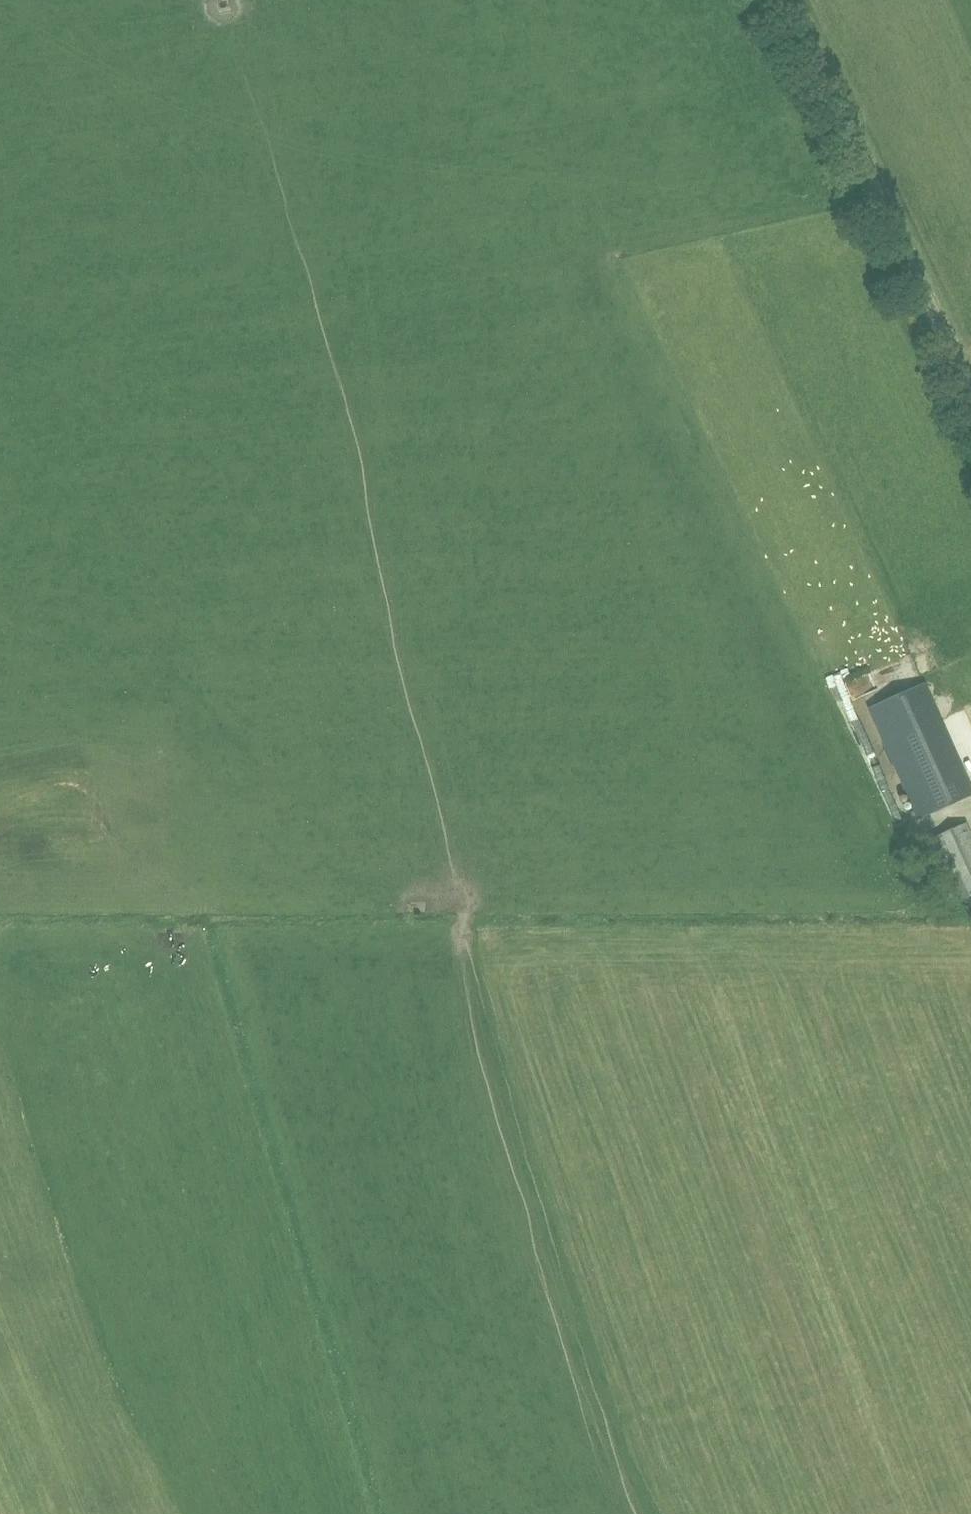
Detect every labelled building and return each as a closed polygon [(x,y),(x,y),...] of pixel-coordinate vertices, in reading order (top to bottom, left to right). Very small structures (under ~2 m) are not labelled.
[(939,710),(924,679),(866,707),(915,816),(970,793),(970,783),(939,710)] [(970,896),(970,833),(966,822),(914,845),(944,909),(970,896)]
